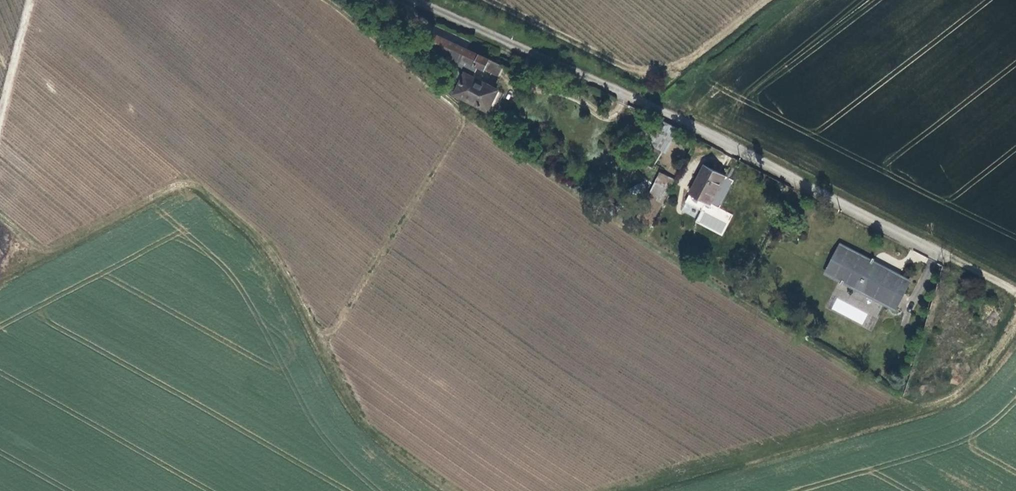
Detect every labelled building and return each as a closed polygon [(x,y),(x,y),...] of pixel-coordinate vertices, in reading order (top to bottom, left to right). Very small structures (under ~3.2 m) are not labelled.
[(453,44),(436,36),(433,43),(450,50),(453,44)] [(489,60),(453,44),(450,50),(448,55),(484,71),(489,60)] [(429,73),(435,67),(429,60),(423,66),(429,73)] [(491,103),(496,92),(481,85),(476,96),(472,94),(467,103),(489,113),(494,104),(491,103)] [(714,206),(730,178),(709,166),(693,194),(714,206)] [(649,195),(663,201),(673,178),(659,172),(649,195)] [(905,282),(839,247),(826,271),(892,307),(905,282)] [(864,323),(868,311),(835,299),(831,311),(864,323)]
